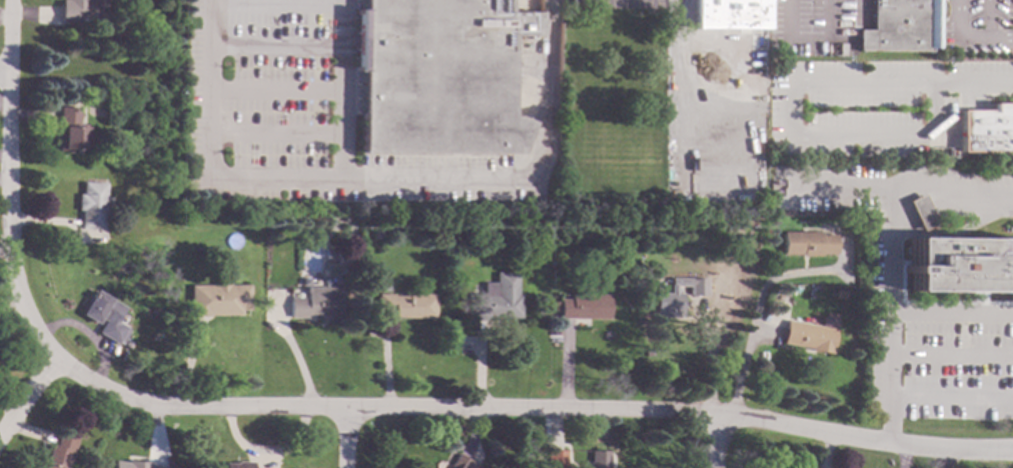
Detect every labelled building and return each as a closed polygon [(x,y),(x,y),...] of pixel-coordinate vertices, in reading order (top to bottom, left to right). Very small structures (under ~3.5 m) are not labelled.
[(59,21),(59,0),(103,0),(103,8),(86,8),(85,22),(59,21)] [(359,155),(360,0),(506,0),(506,15),(538,16),(537,39),(510,39),(510,118),(514,118),(531,125),(519,156),(359,155)] [(572,9),(572,0),(589,0),(588,9),(572,9)] [(691,117),(692,0),(765,0),(764,117),(691,117)] [(871,29),(871,0),(936,0),(935,52),(856,51),(857,29),(871,29)] [(128,35),(119,40),(115,32),(124,28),(128,35)] [(992,110),(961,110),(961,152),(1012,151),(1012,103),(992,103),(992,110)] [(78,107),(77,126),(85,127),(84,151),(56,150),(58,106),(78,107)] [(105,183),(102,229),(80,228),(81,210),(76,210),(77,193),(82,194),(82,181),(105,183)] [(943,237),(1012,238),(1012,291),(908,290),(908,273),(903,273),(903,265),(908,265),(908,237),(924,237),(907,202),(922,196),(943,237)] [(855,217),(854,224),(847,223),(848,216),(855,217)] [(380,239),(371,239),(371,226),(380,226),(380,239)] [(820,234),(835,234),(835,254),(820,254),(820,255),(801,255),(801,253),(783,253),(783,231),(820,231),(820,234)] [(356,252),(347,252),(347,237),(356,237),(356,252)] [(334,260),(324,260),(324,250),(334,250),(334,260)] [(515,295),(519,295),(519,317),(490,317),(490,320),(472,320),(472,294),(483,294),(483,282),(495,282),(495,272),(516,272),(515,295)] [(228,285),(248,285),(248,309),(240,309),(240,315),(209,315),(208,317),(189,316),(189,285),(213,285),(213,275),(228,275),(228,285)] [(704,295),(689,295),(690,286),(675,285),(675,293),(680,293),(680,317),(660,317),(660,314),(654,313),(656,292),(669,293),(669,277),(705,278),(704,295)] [(341,321),(325,321),(325,316),(306,315),(306,318),(288,317),(289,297),(304,297),(304,286),(341,287),(341,321)] [(124,308),(116,322),(128,329),(120,343),(117,342),(116,344),(96,332),(103,321),(98,318),(96,323),(80,314),(94,290),(124,308)] [(434,293),(433,318),(391,317),(391,311),(376,311),(377,293),(393,293),(393,295),(406,295),(406,293),(434,293)] [(608,318),(558,318),(558,298),(569,298),(569,294),(608,294),(608,318)] [(835,329),(830,353),(781,344),(785,320),(835,329)] [(66,461),(64,467),(42,467),(50,444),(54,445),(58,433),(76,438),(68,461),(66,461)] [(565,465),(545,466),(545,450),(565,450),(565,465)] [(608,450),(608,467),(587,467),(587,461),(589,461),(589,450),(608,450)] [(477,466),(476,467),(447,467),(457,453),(477,466)] [(163,466),(163,467),(112,467),(113,460),(127,462),(127,460),(149,462),(148,464),(163,466)]
